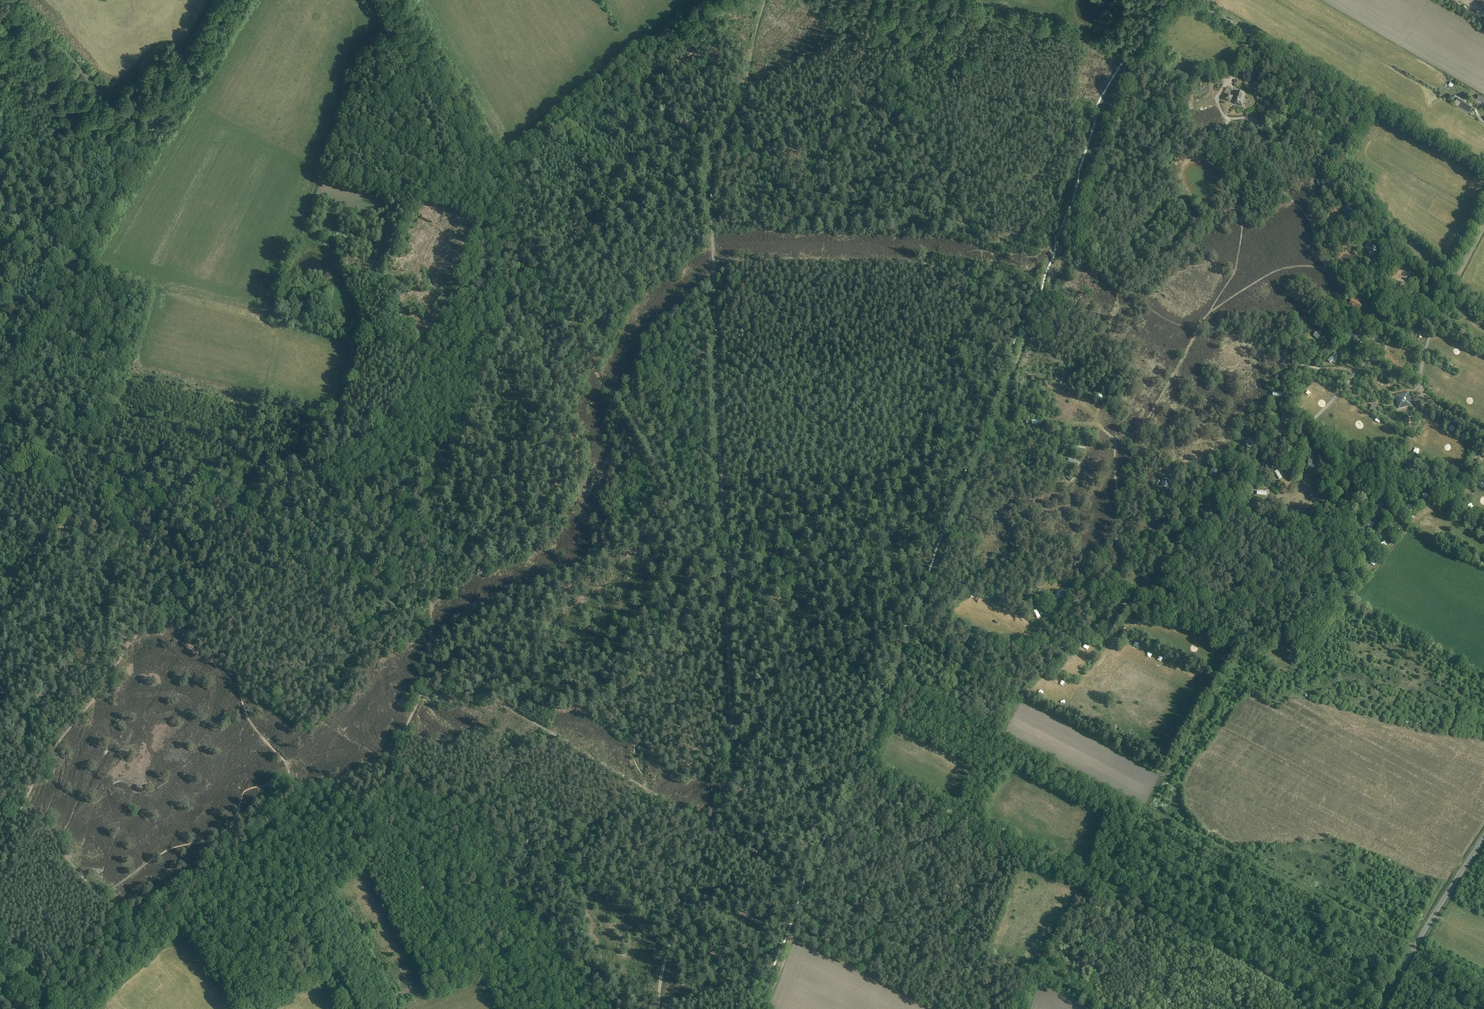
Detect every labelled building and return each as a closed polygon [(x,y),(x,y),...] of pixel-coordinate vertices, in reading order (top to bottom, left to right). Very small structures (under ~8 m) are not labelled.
[(1238,91),(1236,100),(1235,104),(1242,106),(1243,102),(1242,102),(1244,94),(1243,94),(1243,93),(1238,91)] [(1470,106),(1473,102),(1467,98),(1464,102),(1470,106)] [(1189,99),(1181,103),(1183,109),(1192,104),(1189,99)] [(1250,131),(1260,131),(1260,130),(1266,130),(1266,118),(1260,118),(1260,125),(1250,125),(1250,131)] [(1340,138),(1338,136),(1331,141),(1334,146),(1340,142),(1338,139),(1340,138)] [(1322,183),(1320,178),(1316,179),(1319,188),(1324,187),(1323,183),(1322,183)] [(1355,214),(1348,208),(1345,211),(1352,217),(1355,214)] [(1368,253),(1373,251),(1370,245),(1365,247),(1368,253)] [(1353,300),(1349,306),(1359,311),(1364,302),(1362,301),(1361,302),(1357,300),(1356,301),(1353,300)] [(1373,317),(1369,324),(1377,329),(1381,322),(1373,317)] [(1368,331),(1361,324),(1350,335),(1358,342),(1368,331)] [(1323,336),(1317,331),(1313,335),(1319,340),(1323,336)] [(1408,393),(1399,395),(1396,400),(1399,409),(1408,407),(1410,402),(1408,393)] [(1256,445),(1253,439),(1246,442),(1249,448),(1256,445)] [(1215,477),(1218,471),(1213,468),(1210,475),(1215,477)]
